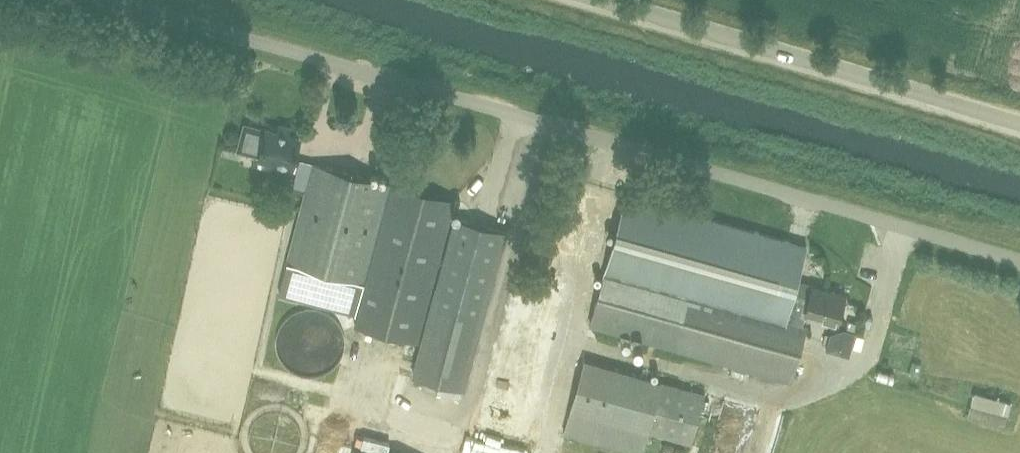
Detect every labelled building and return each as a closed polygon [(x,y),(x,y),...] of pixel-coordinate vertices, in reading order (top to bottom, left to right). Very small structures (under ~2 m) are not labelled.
[(288,177),(291,165),(292,165),(299,138),(266,129),(266,130),(244,124),(237,150),(259,156),(259,157),(274,161),(272,170),(271,172),(275,179),(282,181),(288,177)] [(451,217),(453,210),(456,200),(395,184),(373,178),(313,163),(312,168),(306,190),(287,263),(279,294),(358,315),(355,326),(417,343),(419,338),(451,217)] [(781,238),(627,195),(590,325),(791,382),(807,326),(802,325),(806,311),(822,316),(822,317),(838,322),(846,294),(813,285),(812,289),(796,284),(807,246),(781,238)] [(455,218),(414,375),(465,389),(506,232),(455,218)] [(299,375),(310,376),(321,375),(330,370),(338,363),(343,353),(345,343),(343,332),(338,322),(331,315),(321,310),(311,308),(300,309),(291,314),(283,322),(278,331),(276,342),(278,352),(282,362),(290,370),(299,375)] [(569,411),(649,433),(692,444),(706,393),(663,382),(584,359),(569,411)] [(1010,403),(975,393),(972,405),(1007,415),(1010,403)] [(581,452),(593,452),(597,444),(586,440),(581,452)]
